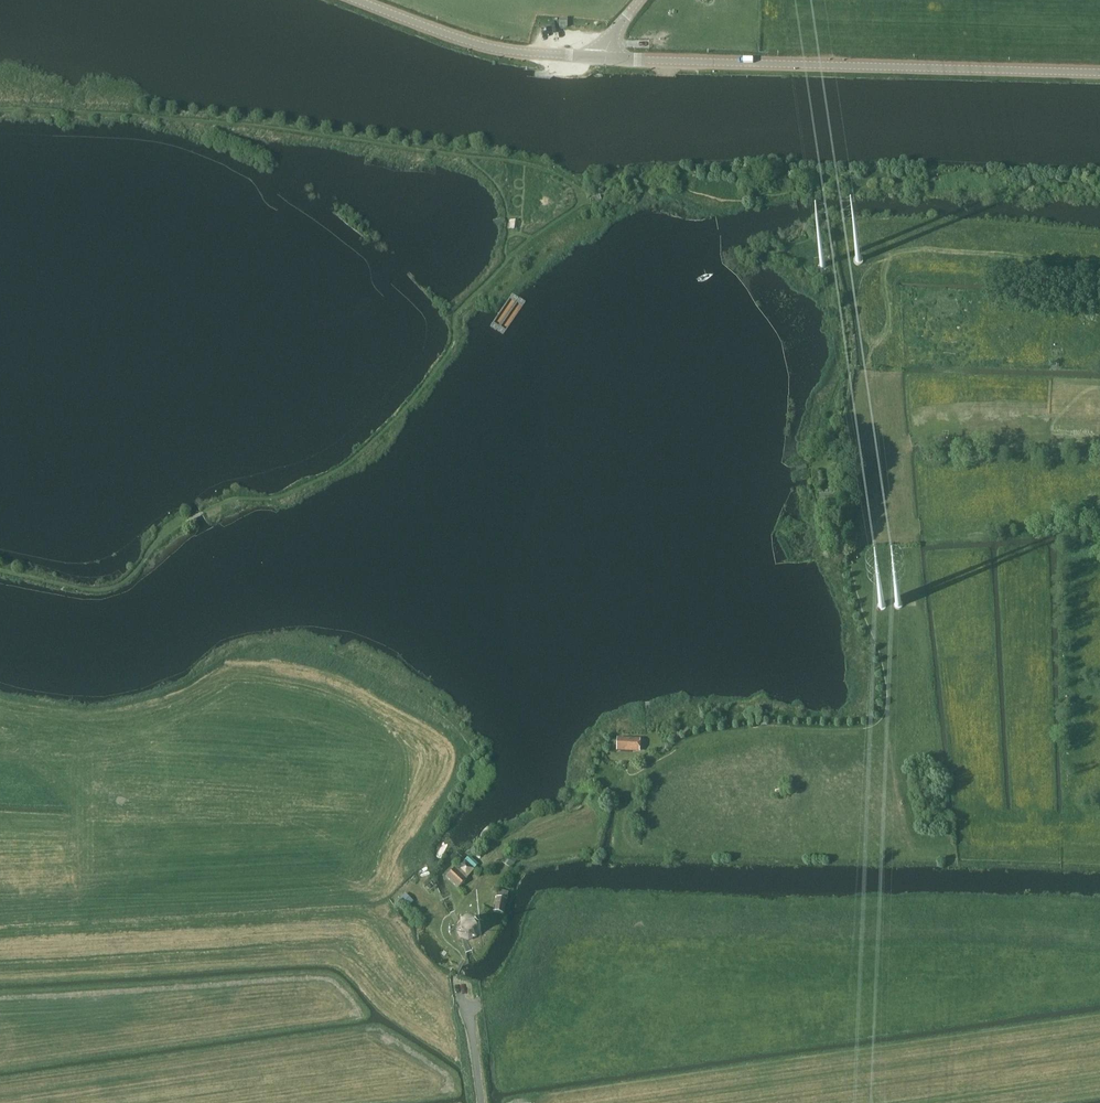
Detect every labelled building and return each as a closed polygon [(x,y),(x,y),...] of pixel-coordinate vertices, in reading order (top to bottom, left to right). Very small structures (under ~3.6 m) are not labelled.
[(519,221),(510,219),(508,229),(518,231),(519,221)] [(858,265),(859,265),(860,265),(861,265),(862,265),(862,264),(863,263),(863,262),(864,261),(864,260),(863,259),(863,258),(862,257),(862,256),(861,256),(860,256),(859,256),(858,256),(857,256),(856,256),(856,257),(855,257),(854,258),(854,259),(854,260),(854,261),(854,262),(854,263),(855,263),(855,264),(856,265),(857,265),(858,265)] [(819,264),(818,265),(818,267),(819,268),(819,269),(821,270),(822,270),(824,270),(825,270),(826,269),(827,268),(828,267),(828,266),(828,264),(827,263),(826,262),(825,261),(823,261),(822,261),(821,261),(819,262),(819,264)] [(833,502),(832,492),(819,494),(820,503),(833,502)] [(894,604),(894,605),(894,606),(895,607),(895,608),(896,608),(897,609),(898,609),(899,609),(900,609),(901,609),(902,608),(903,607),(903,606),(903,605),(904,604),(903,604),(903,603),(903,602),(902,601),(901,601),(901,600),(900,600),(899,600),(898,600),(897,600),(896,601),(895,601),(895,602),(894,603),(894,604)] [(887,606),(887,605),(886,604),(886,603),(886,602),(885,602),(884,601),(883,601),(882,601),(881,601),(880,601),(879,602),(878,603),(878,604),(877,605),(877,606),(878,607),(878,608),(879,609),(880,610),(881,610),(882,610),(883,610),(884,610),(885,609),(886,608),(886,607),(887,606)] [(640,752),(640,739),(618,738),(617,751),(640,752)] [(517,860),(509,853),(502,863),(511,869),(517,860)] [(467,879),(465,878),(475,868),(465,860),(456,869),(455,868),(446,877),(458,888),(467,879)] [(504,914),(507,900),(506,900),(508,892),(498,889),(496,897),(497,897),(493,911),(504,914)] [(413,901),(405,894),(399,899),(407,907),(413,901)] [(474,921),(467,919),(460,922),(457,929),(461,937),(469,939),(476,935),(478,929),(474,921)]
